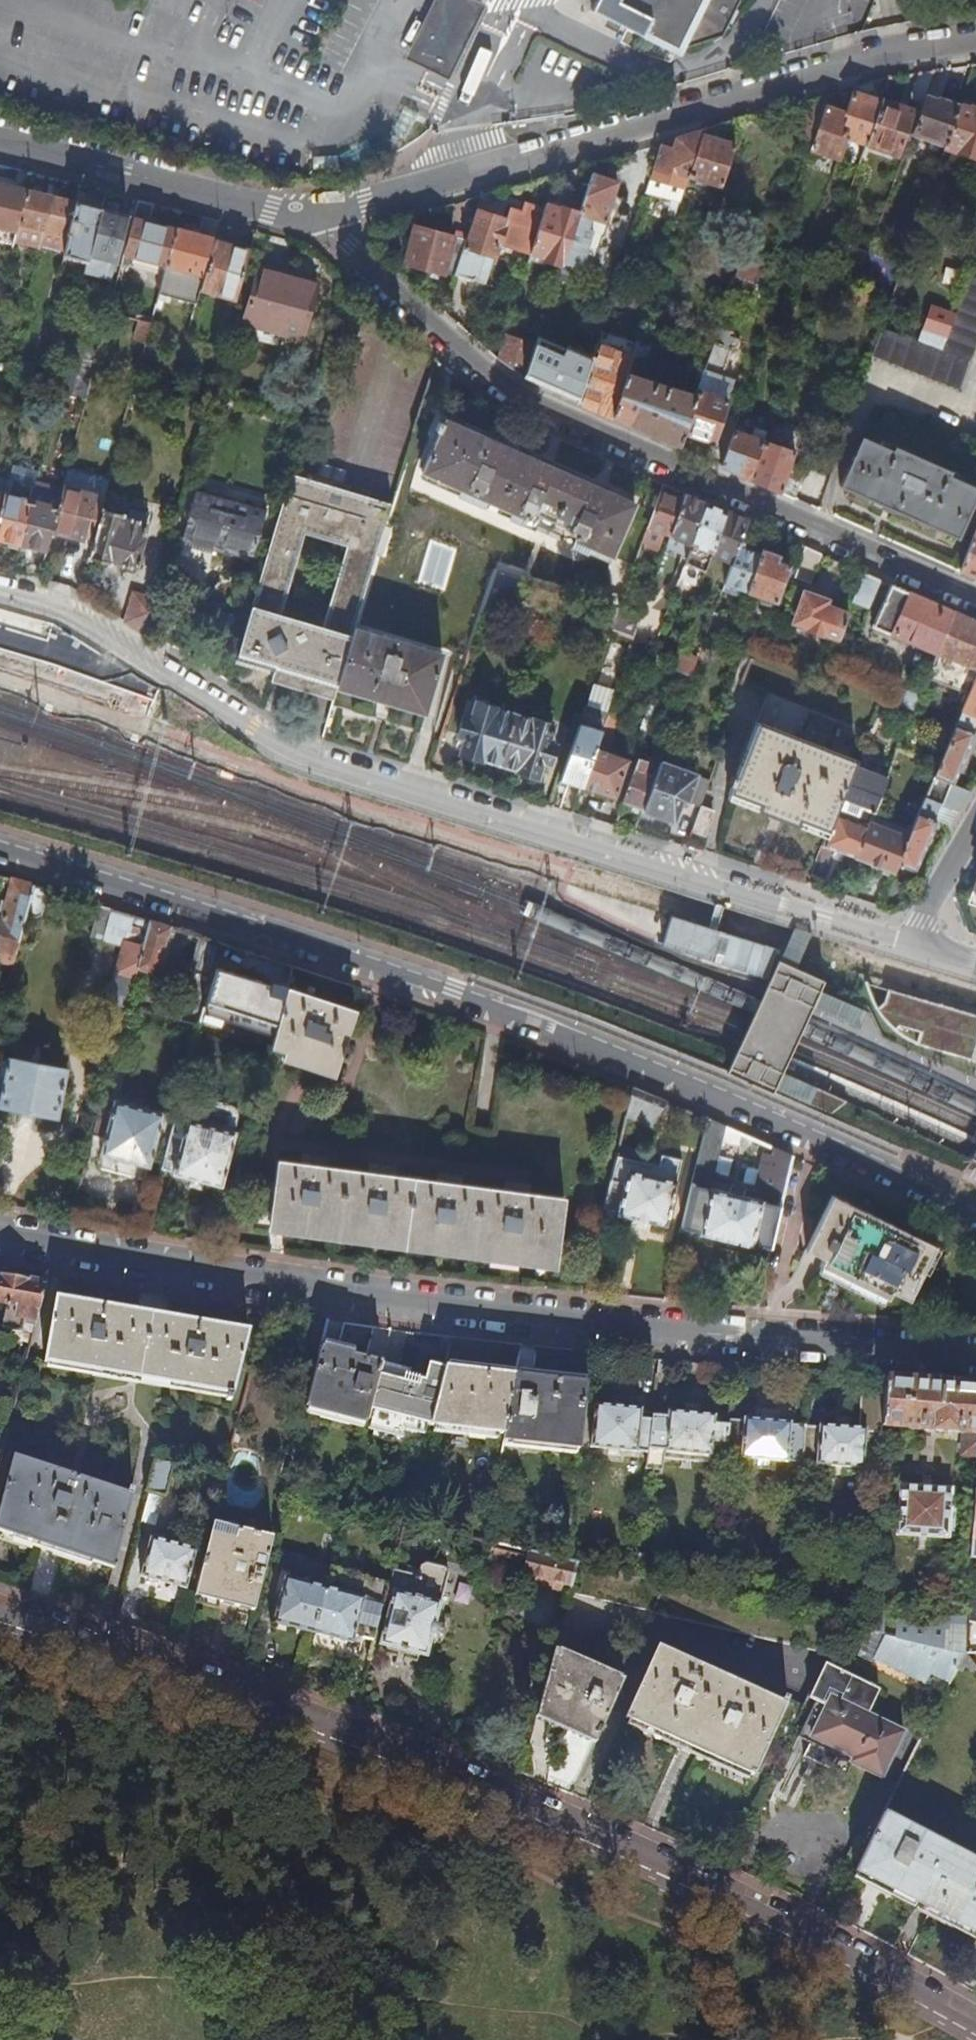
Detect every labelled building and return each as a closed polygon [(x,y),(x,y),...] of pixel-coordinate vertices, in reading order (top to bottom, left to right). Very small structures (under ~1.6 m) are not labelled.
[(418,48),(435,57),(437,62),(445,66),(453,63),(457,55),(455,51),(481,0),(442,0),(418,48)] [(591,12),(630,31),(645,0),(597,0),(591,12)] [(630,31),(642,37),(644,33),(679,51),(704,0),(645,0),(630,31)] [(914,99),(923,102),(926,94),(935,69),(920,72),(911,96),(914,99)] [(814,138),(810,148),(838,158),(845,136),(866,143),(880,101),(853,91),(846,113),(825,106),(814,138)] [(825,106),(828,94),(805,101),(794,131),(814,138),(825,106)] [(946,146),(961,103),(940,96),(939,98),(926,94),(923,102),(912,133),(946,146)] [(913,110),(881,99),(880,101),(866,143),(898,154),(913,110)] [(965,154),(975,158),(975,106),(973,105),(972,108),(961,103),(946,146),(946,147),(965,154)] [(646,191),(681,203),(690,174),(703,134),(702,134),(703,130),(679,137),(676,147),(662,143),(646,191)] [(690,174),(724,184),(737,144),(703,134),(690,174)] [(961,166),(965,154),(946,147),(941,159),(961,166)] [(619,182),(593,173),(580,212),(564,262),(589,271),(604,221),(606,222),(619,182)] [(16,232),(17,232),(26,189),(0,183),(0,228),(16,232)] [(16,232),(14,240),(40,247),(41,243),(44,230),(53,196),(26,189),(17,232),(16,232)] [(63,255),(88,261),(101,208),(84,203),(85,196),(83,192),(78,191),(76,201),(68,235),(64,249),(63,255)] [(44,230),(68,235),(76,201),(53,196),(44,230)] [(166,266),(176,228),(149,221),(154,204),(138,200),(136,209),(127,244),(124,254),(166,266)] [(485,253),(496,256),(500,243),(532,253),(532,252),(545,208),(526,203),(523,212),(512,208),(508,219),(478,209),(468,239),(458,267),(456,274),(476,280),(479,270),(485,253)] [(564,262),(580,212),(563,206),(562,209),(547,204),(545,208),(532,252),(546,257),(545,259),(562,264),(563,262),(564,262)] [(88,261),(85,273),(110,280),(121,243),(127,244),(136,209),(132,208),(127,214),(101,208),(88,261)] [(201,288),(213,240),(219,221),(203,217),(199,234),(176,228),(166,266),(159,294),(196,304),(201,288)] [(458,267),(468,239),(416,224),(406,262),(446,273),(449,264),(458,267)] [(41,243),(64,249),(68,235),(44,230),(41,243)] [(237,298),(250,250),(213,240),(201,288),(237,298)] [(862,271),(869,252),(833,240),(827,259),(862,271)] [(490,274),(496,256),(485,253),(479,270),(490,274)] [(764,285),(769,271),(759,268),(760,266),(742,260),(736,275),(764,285)] [(975,346),(975,267),(974,266),(956,315),(944,350),(921,341),(883,327),(873,354),(961,389),(975,346)] [(318,284),(259,267),(244,319),(303,336),(318,284)] [(862,271),(857,286),(875,292),(893,299),(898,284),(862,271)] [(869,307),(875,292),(857,286),(851,301),(869,307)] [(79,296),(76,308),(93,312),(96,300),(79,296)] [(933,307),(921,341),(944,350),(956,315),(933,307)] [(135,341),(146,344),(152,322),(140,320),(135,341)] [(734,331),(719,327),(714,342),(699,390),(698,389),(696,394),(684,431),(685,432),(715,442),(735,380),(722,376),(736,337),(733,335),(734,331)] [(537,345),(506,334),(498,358),(527,377),(537,345)] [(580,401),(593,360),(540,336),(537,345),(527,377),(557,391),(580,401)] [(68,342),(58,384),(56,392),(59,393),(86,400),(97,355),(88,348),(68,342)] [(634,355),(633,354),(598,344),(593,360),(580,401),(603,412),(615,417),(634,356),(634,355)] [(680,446),(685,432),(684,431),(696,394),(636,375),(641,358),(634,356),(615,417),(655,434),(680,446)] [(31,386),(56,392),(58,384),(33,377),(31,386)] [(226,385),(215,382),(211,396),(222,399),(226,385)] [(2,405),(26,410),(27,404),(3,399),(2,405)] [(635,504),(446,420),(444,425),(438,422),(435,431),(440,433),(422,473),(460,490),(458,496),(482,507),(485,501),(510,512),(508,518),(533,529),(536,523),(561,534),(559,541),(585,552),(587,546),(612,557),(635,504)] [(765,441),(734,430),(722,465),(741,473),(752,478),(765,441)] [(792,463),(796,452),(771,443),(773,437),(767,435),(765,441),(752,478),(772,487),(782,491),(792,463)] [(965,540),(975,516),(975,507),(973,506),(975,498),(975,487),(950,475),(951,471),(896,446),(894,450),(863,437),(842,485),(965,540)] [(806,469),(792,463),(782,491),(796,497),(806,469)] [(300,686),(305,683),(313,661),(323,628),(278,614),(303,534),(345,547),(358,551),(374,501),(290,475),(237,654),(293,672),(300,686)] [(36,485),(9,479),(7,486),(4,498),(0,515),(0,538),(21,543),(32,501),(36,485)] [(102,508),(103,503),(92,500),(94,495),(63,487),(57,508),(52,529),(83,537),(84,535),(94,537),(102,508)] [(266,508),(196,488),(182,538),(252,557),(266,508)] [(666,495),(660,493),(648,528),(642,545),(656,550),(661,547),(665,534),(670,535),(682,501),(666,495)] [(684,494),(682,501),(670,535),(681,540),(677,552),(687,556),(706,503),(697,499),(684,494)] [(52,529),(57,508),(32,501),(21,543),(46,550),(52,529)] [(345,547),(323,628),(313,661),(320,645),(347,654),(355,626),(392,506),(374,501),(358,551),(345,547)] [(685,562),(704,571),(711,553),(712,553),(726,513),(716,508),(706,503),(687,556),(685,562)] [(94,537),(89,557),(109,563),(110,561),(137,568),(145,536),(142,535),(145,522),(122,515),(122,514),(102,508),(94,537)] [(726,513),(712,553),(732,562),(740,541),(747,521),(739,518),(726,513)] [(973,541),(973,542),(963,571),(975,577),(975,533),(973,541)] [(751,546),(740,541),(732,562),(724,584),(745,592),(759,555),(749,551),(751,546)] [(805,547),(794,576),(810,583),(820,554),(805,547)] [(759,555),(745,592),(775,603),(788,568),(786,565),(777,561),(778,556),(761,550),(759,555)] [(486,603),(546,625),(559,590),(497,572),(486,603)] [(862,573),(851,603),(868,610),(879,580),(878,580),(862,573)] [(724,584),(719,597),(740,605),(745,592),(724,584)] [(922,599),(890,585),(872,626),(935,655),(952,612),(922,599)] [(596,588),(592,600),(603,603),(620,609),(624,597),(596,588)] [(143,633),(153,598),(133,592),(124,621),(143,633)] [(822,633),(838,639),(847,615),(823,606),(825,602),(803,594),(793,622),(807,627),(807,629),(821,635),(822,633)] [(592,635),(609,641),(612,632),(617,617),(620,609),(603,603),(592,635)] [(935,655),(975,670),(975,623),(952,612),(935,655)] [(713,613),(709,624),(730,632),(734,622),(713,613)] [(633,639),(639,623),(617,617),(612,632),(633,639)] [(338,682),(337,684),(352,689),(351,691),(397,705),(398,702),(426,711),(443,653),(355,626),(347,654),(339,680),(338,682)] [(321,674),(339,680),(347,654),(320,645),(313,661),(321,674)] [(669,669),(690,677),(697,657),(676,650),(669,669)] [(975,677),(975,670),(935,655),(925,680),(968,696),(975,677)] [(319,676),(338,682),(339,680),(321,674),(313,661),(305,683),(319,676)] [(968,696),(961,712),(975,718),(975,677),(968,696)] [(586,706),(605,713),(612,693),(593,686),(586,706)] [(909,686),(901,706),(912,711),(921,691),(909,686)] [(480,756),(500,762),(514,715),(494,709),(495,708),(468,699),(457,734),(466,737),(462,752),(480,758),(480,756)] [(607,713),(605,713),(586,706),(560,780),(581,787),(601,731),(607,713)] [(924,798),(924,799),(943,807),(974,734),(975,735),(975,718),(961,712),(938,764),(924,798)] [(514,715),(500,762),(518,768),(517,769),(536,776),(542,760),(551,763),(556,747),(547,743),(552,726),(533,720),(533,721),(514,715)] [(852,768),(854,761),(756,723),(736,778),(732,776),(729,784),(732,786),(730,793),(759,804),(757,809),(796,825),(798,819),(828,830),(852,768)] [(601,731),(581,787),(614,798),(629,759),(609,752),(612,743),(608,742),(611,734),(601,731)] [(644,772),(647,761),(638,758),(637,758),(621,803),(642,810),(659,762),(654,760),(649,774),(644,772)] [(648,758),(647,761),(644,772),(649,774),(654,760),(648,758)] [(938,764),(929,761),(915,794),(924,798),(938,764)] [(700,806),(709,782),(694,776),(695,774),(659,762),(642,810),(672,820),(680,801),(685,802),(685,801),(700,807),(700,806)] [(870,818),(884,781),(852,768),(828,830),(822,846),(855,858),(870,818)] [(910,832),(897,864),(915,871),(936,820),(950,826),(958,813),(943,807),(924,799),(910,832)] [(700,807),(692,830),(705,834),(713,810),(700,806),(700,807)] [(856,859),(893,872),(897,864),(910,832),(896,827),(894,833),(882,829),(884,823),(870,818),(855,858),(856,859)] [(12,967),(26,915),(34,886),(12,879),(0,928),(0,963),(12,967)] [(42,916),(49,890),(34,886),(26,915),(37,918),(42,916)] [(89,936),(105,941),(114,910),(97,905),(89,936)] [(126,948),(119,972),(135,977),(141,954),(150,921),(114,910),(105,941),(105,942),(126,948)] [(727,938),(672,918),(661,949),(770,987),(781,956),(727,938)] [(159,959),(170,927),(150,921),(141,954),(159,959)] [(194,966),(213,972),(217,958),(221,943),(211,940),(203,937),(194,966)] [(253,959),(256,954),(221,943),(217,958),(246,966),(253,959)] [(293,965),(272,960),(263,997),(283,1004),(287,987),(293,965)] [(780,1099),(830,987),(796,972),(788,968),(737,1080),(744,1083),(780,1099)] [(135,977),(119,972),(114,992),(110,991),(104,1014),(124,1019),(135,977)] [(356,1009),(287,987),(283,1004),(272,1046),(337,1068),(342,1054),(347,1056),(351,1046),(345,1044),(356,1009)] [(890,987),(885,1001),(877,1007),(881,1012),(884,1016),(889,1021),(896,1028),(900,1023),(922,1030),(918,1042),(937,1047),(975,1059),(975,1054),(975,1012),(951,1004),(890,987)] [(8,1057),(7,1064),(2,1063),(0,1073),(0,1088),(2,1089),(0,1100),(0,1106),(58,1118),(67,1069),(8,1057)] [(634,1086),(627,1116),(655,1127),(666,1100),(634,1086)] [(104,1097),(97,1125),(107,1128),(101,1154),(150,1165),(164,1111),(104,1097)] [(177,1114),(162,1167),(174,1170),(173,1173),(222,1186),(236,1130),(234,1130),(238,1117),(238,1114),(238,1112),(237,1109),(236,1107),(234,1106),(232,1104),(204,1097),(200,1097),(199,1098),(196,1099),(194,1102),(194,1104),(190,1118),(177,1114)] [(753,1243),(771,1247),(780,1205),(761,1201),(761,1200),(712,1189),(727,1126),(709,1118),(684,1226),(702,1231),(701,1233),(752,1244),(753,1243)] [(757,1184),(783,1191),(792,1153),(774,1146),(772,1153),(764,1151),(757,1184)] [(618,1156),(606,1208),(619,1211),(619,1213),(667,1224),(683,1159),(662,1154),(659,1165),(618,1156)] [(566,1198),(278,1160),(270,1223),(277,1224),(435,1245),(557,1261),(566,1198)] [(973,1167),(968,1178),(975,1182),(975,1168),(973,1167)] [(936,1245),(833,1194),(806,1249),(823,1257),(820,1265),(887,1299),(891,1291),(909,1299),(936,1245)] [(22,1332),(27,1313),(38,1315),(46,1283),(0,1275),(0,1303),(7,1305),(2,1328),(22,1332)] [(154,1459),(153,1459),(156,1445),(189,1450),(188,1453),(229,1461),(251,1373),(238,1370),(248,1330),(57,1297),(45,1362),(27,1359),(11,1420),(140,1442),(130,1489),(129,1488),(127,1494),(15,1458),(0,1513),(0,1531),(114,1569),(132,1496),(144,1500),(146,1491),(154,1459)] [(368,1420),(383,1364),(322,1348),(307,1406),(368,1422),(368,1420)] [(432,1422),(445,1369),(430,1365),(428,1376),(383,1364),(368,1420),(387,1424),(386,1431),(405,1436),(410,1417),(432,1422)] [(432,1422),(431,1426),(505,1436),(516,1375),(446,1367),(445,1369),(432,1422)] [(504,1443),(579,1451),(586,1382),(516,1375),(505,1436),(504,1443)] [(975,1455),(975,1385),(933,1382),(883,1378),(882,1393),(880,1426),(963,1432),(962,1450),(964,1453),(975,1455)] [(818,1427),(804,1425),(802,1459),(815,1460),(815,1464),(862,1468),(863,1466),(878,1467),(878,1455),(880,1426),(882,1393),(861,1391),(857,1428),(818,1424),(818,1427)] [(592,1446),(649,1453),(653,1416),(653,1413),(641,1412),(642,1408),(596,1404),(592,1446)] [(649,1453),(648,1469),(654,1470),(655,1464),(658,1464),(659,1450),(712,1455),(713,1442),(728,1443),(730,1417),(668,1411),(667,1418),(653,1416),(649,1453)] [(728,1443),(727,1454),(741,1455),(741,1457),(787,1462),(787,1459),(802,1461),(802,1459),(804,1425),(790,1424),(790,1422),(730,1417),(728,1443)] [(579,1451),(504,1443),(491,1516),(570,1526),(579,1451)] [(165,1496),(173,1464),(154,1459),(146,1491),(165,1496)] [(952,1488),(900,1485),(897,1534),(949,1537),(949,1535),(954,1535),(956,1509),(951,1508),(952,1488)] [(196,1595),(256,1612),(275,1538),(214,1521),(200,1577),(196,1595)] [(427,1534),(429,1528),(415,1524),(414,1530),(416,1534),(424,1535),(427,1534)] [(196,1551),(150,1539),(140,1577),(186,1590),(196,1551)] [(567,1560),(493,1543),(489,1561),(506,1565),(528,1571),(527,1574),(548,1579),(547,1584),(571,1590),(578,1563),(567,1560)] [(315,1633),(331,1568),(297,1560),(292,1579),(287,1578),(275,1622),(315,1633)] [(410,1574),(395,1570),(392,1583),(388,1600),(393,1602),(382,1645),(429,1658),(450,1573),(447,1568),(429,1562),(422,1566),(415,1596),(406,1594),(410,1574)] [(355,1637),(377,1642),(388,1600),(392,1583),(331,1567),(331,1568),(315,1633),(354,1643),(355,1637)] [(969,1599),(967,1626),(965,1653),(975,1652),(975,1600),(969,1599)] [(882,1605),(869,1604),(868,1630),(870,1631),(882,1634),(884,1619),(882,1605)] [(956,1651),(964,1652),(965,1653),(967,1626),(951,1625),(950,1621),(937,1620),(935,1624),(915,1622),(914,1641),(956,1651)] [(914,1641),(915,1622),(898,1621),(896,1637),(914,1641)] [(931,1672),(950,1681),(964,1652),(956,1651),(914,1641),(896,1637),(882,1634),(870,1631),(858,1656),(872,1662),(874,1658),(926,1683),(931,1672)] [(767,1750),(783,1757),(807,1705),(786,1696),(783,1702),(661,1647),(628,1718),(755,1776),(767,1750)] [(596,1744),(624,1681),(555,1650),(537,1717),(596,1744)] [(817,1700),(811,1713),(821,1718),(810,1742),(812,1743),(805,1756),(847,1777),(854,1763),(883,1777),(905,1732),(870,1715),(882,1689),(827,1663),(811,1697),(817,1700)] [(821,1718),(811,1713),(799,1737),(810,1742),(821,1718)] [(884,1812),(856,1871),(918,1903),(947,1845),(884,1812)] [(947,1845),(918,1903),(974,1933),(975,1929),(975,1860),(947,1845)]
